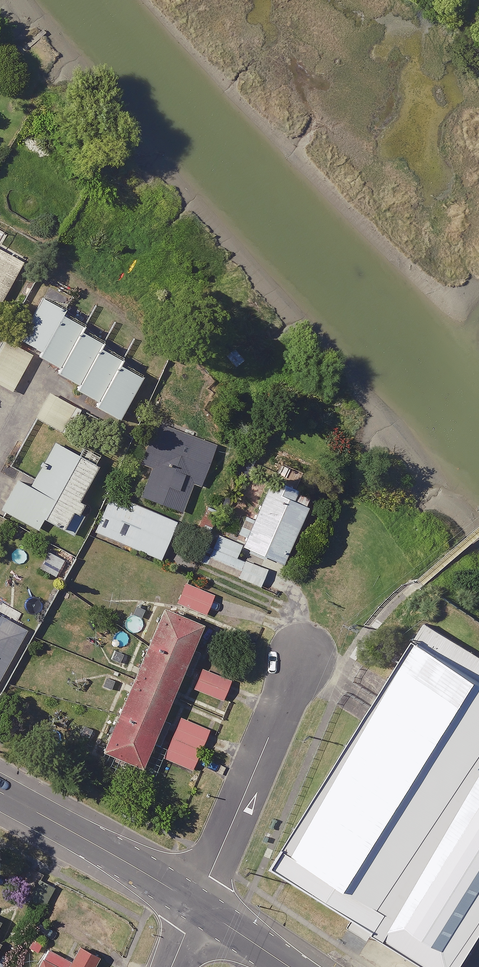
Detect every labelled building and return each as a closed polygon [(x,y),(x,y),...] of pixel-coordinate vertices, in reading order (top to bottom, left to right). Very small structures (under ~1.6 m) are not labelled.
[(0,250),(0,304),(22,263),(0,250)] [(83,318),(40,295),(17,340),(38,351),(36,356),(57,368),(54,373),(75,384),(73,390),(94,401),(91,406),(117,420),(139,377),(115,365),(119,356),(101,347),(103,343),(77,330),(83,318)] [(3,340),(0,346),(0,386),(12,392),(32,355),(3,340)] [(79,410),(50,394),(37,418),(65,434),(79,410)] [(214,444),(156,423),(142,464),(152,467),(141,496),(181,511),(192,483),(199,486),(214,444)] [(55,441),(31,487),(16,479),(0,509),(0,510),(37,529),(42,520),(73,536),(82,519),(69,512),(95,463),(55,441)] [(308,495),(268,479),(241,548),(281,564),(308,495)] [(175,523),(111,495),(95,532),(159,560),(175,523)] [(242,561),(235,577),(260,587),(266,570),(242,561)] [(212,595),(184,582),(175,601),(204,614),(212,595)] [(199,627),(160,611),(105,747),(144,763),(199,627)] [(0,615),(0,677),(25,628),(0,615)] [(280,882),(428,966),(477,966),(478,963),(478,784),(476,782),(478,777),(478,678),(419,643),(280,882)] [(231,682),(202,671),(195,687),(225,699),(231,682)] [(212,722),(184,710),(164,756),(192,768),(212,722)] [(73,957),(50,945),(38,966),(92,966),(99,954),(80,944),(73,957)]
